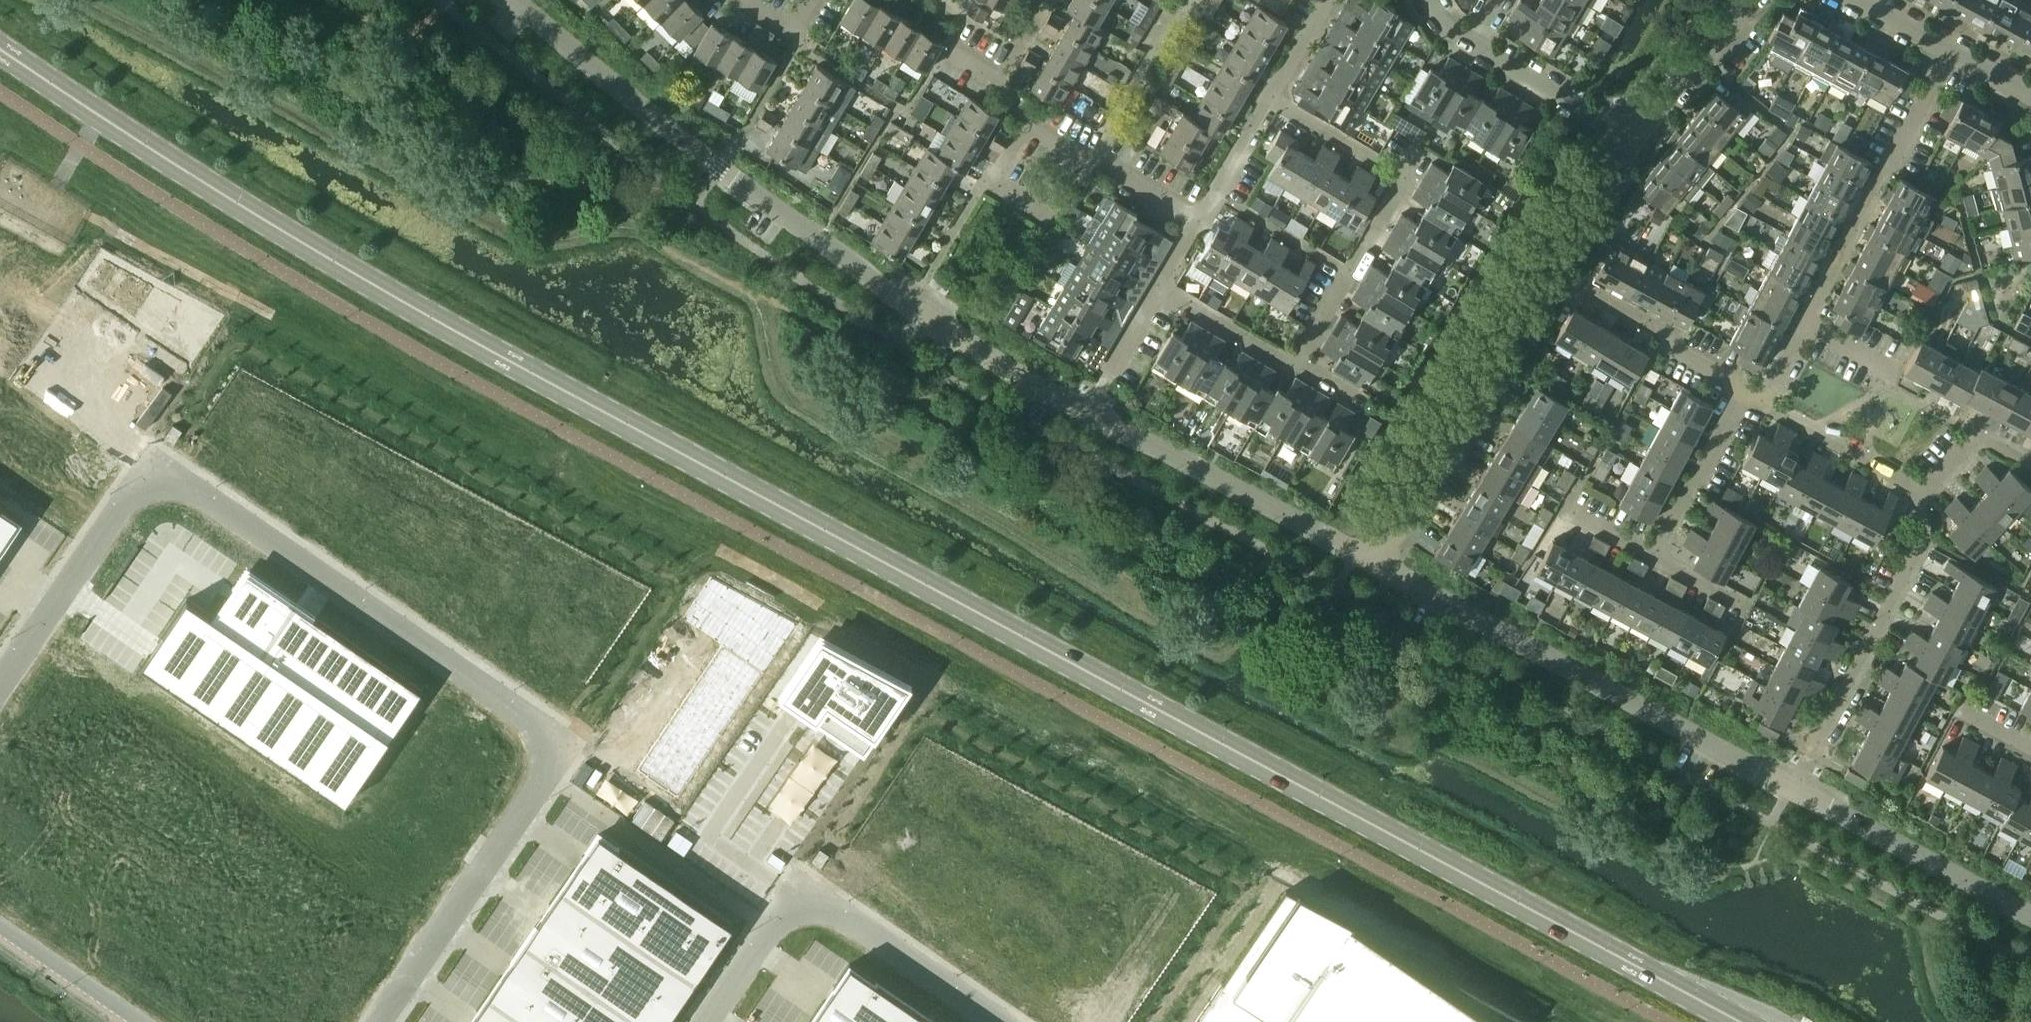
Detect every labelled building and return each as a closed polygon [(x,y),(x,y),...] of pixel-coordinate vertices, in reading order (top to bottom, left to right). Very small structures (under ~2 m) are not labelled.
[(662,20),(681,0),(647,0),(644,3),(662,20)] [(662,20),(680,37),(682,35),(699,17),(703,13),(689,0),(681,0),(662,20)] [(880,4),(874,0),(853,0),(841,19),(862,32),(880,4)] [(1007,12),(1014,0),(987,0),(1007,12)] [(1107,6),(1098,0),(1072,0),(1067,8),(1076,13),(1096,24),(1097,23),(1107,6)] [(1402,46),(1415,24),(1392,11),(1395,7),(1383,0),(1374,0),(1369,9),(1354,0),(1352,0),(1347,9),(1363,18),(1363,17),(1381,28),(1379,32),(1402,46)] [(1572,19),(1580,24),(1580,23),(1541,0),(1540,0),(1535,8),(1522,0),(1520,0),(1515,8),(1566,39),(1569,35),(1564,32),(1572,19)] [(1591,6),(1583,1),(1581,0),(1541,0),(1580,23),(1591,6)] [(1940,3),(1938,8),(1944,12),(1951,0),(1934,0),(1940,3)] [(1974,0),(1951,0),(1944,12),(1951,15),(1954,10),(1965,17),(1974,0)] [(1965,17),(1976,23),(1974,28),(1980,31),(1997,0),(1974,0),(1965,17)] [(2016,0),(1997,0),(1980,31),(1987,35),(1990,30),(2001,36),(2019,2),(2016,0)] [(974,17),(981,6),(973,1),(967,12),(974,17)] [(1216,7),(1208,2),(1202,12),(1210,17),(1216,7)] [(2019,2),(2001,36),(2012,42),(2010,47),(2016,50),(2030,23),(2030,8),(2019,2)] [(1626,3),(1623,7),(1624,11),(1629,14),(1632,7),(1626,3)] [(862,32),(883,45),(900,16),(880,4),(862,32)] [(1246,25),(1275,42),(1287,22),(1258,5),(1246,25)] [(988,9),(981,6),(974,17),(981,20),(988,9)] [(1783,11),(1768,39),(1770,40),(1774,42),(1769,51),(1793,64),(1816,21),(1810,17),(1813,13),(1800,6),(1794,17),(1783,11)] [(1551,54),(1559,41),(1564,44),(1566,39),(1515,8),(1510,17),(1524,26),(1519,35),(1551,54)] [(1051,12),(1047,20),(1058,26),(1062,19),(1051,12)] [(1076,13),(1065,31),(1094,48),(1105,28),(1097,23),(1096,24),(1076,13)] [(616,32),(622,25),(613,16),(606,23),(616,32)] [(883,45),(904,57),(921,28),(900,16),(883,45)] [(716,63),(733,34),(712,21),(709,26),(699,17),(682,35),(696,49),(695,50),(716,63)] [(1389,67),(1402,46),(1379,32),(1381,28),(1363,17),(1363,18),(1356,30),(1340,20),(1335,30),(1350,39),(1351,38),(1369,49),(1366,53),(1389,67)] [(1058,26),(1047,20),(1042,27),(1053,34),(1058,26)] [(1811,73),(1814,68),(1837,26),(1830,22),(1828,27),(1816,21),(1793,64),(1811,73)] [(1618,22),(1612,33),(1616,35),(1622,24),(1618,22)] [(2016,50),(2023,54),(2026,49),(2030,52),(2030,23),(2016,50)] [(631,35),(622,25),(616,32),(625,41),(631,35)] [(1264,60),(1275,42),(1246,25),(1235,43),(1264,60)] [(1814,68),(1811,73),(1829,83),(1834,74),(1852,40),(1841,34),(1844,29),(1837,26),(1814,68)] [(921,28),(904,57),(925,70),(942,41),(921,28)] [(1186,40),(1194,44),(1201,32),(1193,28),(1186,40)] [(1065,31),(1054,50),(1082,67),(1094,48),(1065,31)] [(716,63),(737,75),(754,46),(733,34),(716,63)] [(1601,36),(1591,54),(1601,60),(1611,42),(1601,36)] [(1377,88),(1389,67),(1366,53),(1369,49),(1351,38),(1350,39),(1343,51),(1328,41),(1322,51),(1338,60),(1338,59),(1356,70),(1354,74),(1370,84),(1377,88)] [(1188,55),(1194,44),(1186,40),(1180,50),(1188,55)] [(1847,93),(1850,87),(1873,45),(1866,41),(1864,46),(1852,40),(1834,74),(1829,83),(1847,93)] [(1253,79),(1264,60),(1235,43),(1224,62),(1253,79)] [(1870,93),(1888,59),(1877,53),(1879,48),(1873,45),(1850,87),(1853,89),(1855,85),(1870,93)] [(754,46),(737,75),(758,88),(776,59),(754,46)] [(1029,49),(1025,57),(1036,63),(1040,56),(1029,49)] [(650,66),(657,59),(647,50),(640,57),(650,66)] [(1054,50),(1043,68),(1071,85),(1082,67),(1054,50)] [(1437,114),(1466,66),(1449,56),(1439,72),(1430,66),(1414,94),(1424,100),(1421,104),(1437,114)] [(1036,63),(1025,57),(1020,64),(1031,71),(1036,63)] [(666,69),(657,59),(650,66),(655,71),(659,75),(666,69)] [(1364,109),(1377,88),(1370,84),(1354,74),(1356,70),(1338,59),(1338,60),(1331,72),(1315,63),(1310,72),(1325,81),(1326,81),(1344,91),(1341,96),(1357,105),(1364,109)] [(1888,59),(1870,93),(1889,104),(1896,91),(1906,96),(1918,75),(1888,59)] [(1242,98),(1253,79),(1224,62),(1213,80),(1242,98)] [(804,85),(843,109),(856,87),(846,81),(817,64),(804,85)] [(1164,76),(1173,81),(1179,70),(1171,65),(1164,76)] [(1466,66),(1437,114),(1453,123),(1455,119),(1465,125),(1481,97),(1473,92),(1483,76),(1466,66)] [(1071,85),(1043,68),(1031,87),(1060,104),(1071,85)] [(1173,81),(1164,76),(1158,88),(1166,92),(1173,81)] [(883,91),(888,84),(876,77),(872,85),(883,91)] [(1745,78),(1740,85),(1749,92),(1754,85),(1745,78)] [(1231,116),(1242,98),(1213,80),(1202,99),(1231,116)] [(1326,81),(1325,81),(1318,93),(1302,84),(1297,93),(1330,113),(1328,117),(1351,131),(1364,109),(1357,105),(1341,96),(1344,91),(1326,81)] [(888,84),(883,91),(894,98),(899,90),(888,84)] [(831,129),(843,109),(804,85),(792,106),(831,129)] [(1481,97),(1465,125),(1475,130),(1472,135),(1488,144),(1516,96),(1500,86),(1490,102),(1481,97)] [(1698,103),(1735,134),(1737,131),(1734,129),(1753,106),(1735,91),(1727,100),(1716,91),(1707,101),(1703,98),(1698,103)] [(1775,97),(1769,108),(1787,117),(1795,103),(1777,93),(1775,97)] [(1963,143),(1981,109),(1951,93),(1940,115),(1951,120),(1944,133),(1963,143)] [(697,94),(690,106),(697,110),(704,98),(697,94)] [(1516,96),(1488,144),(1504,154),(1506,149),(1516,155),(1533,128),(1524,122),(1533,106),(1516,96)] [(958,116),(986,133),(998,114),(969,97),(958,116)] [(1132,109),(1140,114),(1148,102),(1140,97),(1132,109)] [(1200,149),(1211,130),(1191,118),(1192,116),(1160,98),(1156,105),(1171,114),(1172,118),(1165,128),(1200,149)] [(714,113),(719,105),(708,99),(703,107),(714,113)] [(1202,99),(1192,116),(1191,118),(1211,130),(1219,135),(1231,116),(1202,99)] [(1735,134),(1698,103),(1693,109),(1697,113),(1689,123),(1719,147),(1730,134),(1732,137),(1735,134)] [(719,105),(714,113),(725,120),(730,112),(719,105)] [(792,106),(780,127),(808,144),(818,151),(831,129),(792,106)] [(876,113),(870,124),(878,129),(890,108),(887,106),(881,116),(876,113)] [(1963,143),(1989,157),(2011,140),(1994,131),(2002,114),(1990,107),(1987,112),(1981,109),(1963,143)] [(1135,124),(1140,114),(1132,109),(1126,119),(1135,124)] [(761,116),(773,122),(776,117),(765,110),(761,116)] [(768,130),(773,122),(761,116),(757,123),(768,130)] [(947,135),(975,152),(986,133),(958,116),(947,135)] [(891,121),(886,129),(898,135),(902,127),(891,121)] [(1708,160),(1719,147),(1689,123),(1681,133),(1677,129),(1672,135),(1706,163),(1708,160)] [(1843,143),(1851,127),(1843,123),(1835,139),(1843,143)] [(871,140),(878,129),(870,124),(863,135),(871,140)] [(1777,125),(1767,137),(1778,145),(1787,133),(1777,125)] [(808,144),(780,127),(767,148),(796,165),(808,144)] [(902,127),(898,135),(909,142),(913,134),(902,127)] [(1200,149),(1165,128),(1155,147),(1189,167),(1200,149)] [(998,130),(993,138),(1004,144),(1009,136),(998,130)] [(1286,185),(1305,153),(1296,148),(1300,141),(1281,130),(1265,155),(1276,162),(1268,174),(1286,185)] [(947,135),(936,152),(936,153),(956,166),(955,166),(964,171),(975,152),(947,135)] [(1714,169),(1706,163),(1672,135),(1667,141),(1671,144),(1663,154),(1701,185),(1714,169)] [(1767,137),(1758,148),(1768,157),(1778,145),(1767,137)] [(1004,144),(993,138),(989,145),(1000,151),(1004,144)] [(1819,158),(1827,162),(1866,183),(1869,176),(1864,174),(1871,161),(1837,143),(1829,139),(1819,158)] [(1997,186),(2030,177),(2030,155),(2016,159),(2011,140),(1989,157),(1997,186)] [(1286,185),(1303,195),(1331,149),(1322,144),(1314,158),(1305,153),(1286,185)] [(945,184),(955,166),(956,166),(936,153),(936,152),(928,147),(916,167),(945,184)] [(1303,195),(1321,206),(1340,174),(1331,169),(1340,154),(1331,149),(1303,195)] [(873,151),(866,162),(875,167),(882,156),(873,151)] [(1688,201),(1701,185),(1663,154),(1655,164),(1651,161),(1646,166),(1680,195),(1688,201)] [(875,167),(866,162),(860,174),(868,179),(875,167)] [(1422,179),(1470,207),(1479,191),(1475,189),(1481,179),(1453,162),(1448,171),(1432,162),(1422,179)] [(1827,162),(1817,180),(1851,198),(1857,187),(1862,189),(1866,183),(1827,162)] [(1321,206),(1338,216),(1366,170),(1357,165),(1349,179),(1340,174),(1321,206)] [(1678,197),(1680,195),(1646,166),(1641,172),(1645,176),(1636,186),(1666,211),(1678,197)] [(933,203),(945,184),(916,167),(905,185),(933,203)] [(1366,170),(1338,216),(1356,227),(1375,195),(1366,190),(1375,175),(1366,170)] [(1886,193),(1928,216),(1930,213),(1927,211),(1935,196),(1901,177),(1894,190),(1889,187),(1886,193)] [(1997,187),(1991,188),(1996,207),(2002,206),(2030,198),(2030,177),(1997,186),(1997,187)] [(1423,214),(1450,230),(1456,220),(1460,223),(1470,207),(1422,179),(1411,195),(1428,205),(1423,214)] [(1804,196),(1846,219),(1850,212),(1845,209),(1851,198),(1817,180),(1809,195),(1806,193),(1804,196)] [(922,221),(933,203),(905,185),(894,204),(922,221)] [(844,201),(852,205),(859,193),(851,188),(844,201)] [(1727,193),(1720,202),(1726,207),(1733,198),(1727,193)] [(1881,214),(1915,232),(1924,237),(1934,219),(1928,216),(1886,193),(1882,200),(1887,203),(1881,214)] [(1798,216),(1832,234),(1838,223),(1843,225),(1846,219),(1804,196),(1803,199),(1806,201),(1798,216)] [(1257,197),(1252,206),(1266,215),(1272,206),(1257,197)] [(2007,226),(2030,219),(2030,198),(2002,206),(2003,209),(2007,226)] [(1139,249),(1140,249),(1147,237),(1162,246),(1168,237),(1134,217),(1137,213),(1114,199),(1101,221),(1108,225),(1124,234),(1121,239),(1139,249)] [(846,215),(852,205),(844,201),(838,210),(846,215)] [(1720,202),(1713,210),(1719,215),(1726,207),(1720,202)] [(912,239),(922,221),(894,204),(883,223),(912,239)] [(1275,206),(1269,217),(1284,226),(1290,215),(1275,206)] [(1444,239),(1450,230),(1423,214),(1418,222),(1401,213),(1391,229),(1439,258),(1449,242),(1444,239)] [(1915,232),(1881,214),(1875,225),(1870,223),(1867,229),(1909,252),(1910,249),(1907,247),(1915,232)] [(1195,264),(1213,275),(1245,221),(1236,216),(1227,230),(1218,225),(1199,257),(1200,257),(1195,264)] [(1785,232),(1827,254),(1831,248),(1826,245),(1832,234),(1798,216),(1790,230),(1787,229),(1785,232)] [(2007,226),(2016,258),(2030,254),(2030,219),(2007,226)] [(1101,221),(1088,242),(1095,246),(1111,256),(1109,260),(1127,270),(1134,258),(1150,267),(1155,258),(1140,249),(1139,249),(1121,239),(1124,234),(1108,225),(1101,221)] [(1230,286),(1235,278),(1254,246),(1245,241),(1254,226),(1245,221),(1213,275),(1230,286)] [(912,239),(883,223),(871,242),(900,259),(912,239)] [(1702,223),(1694,233),(1700,238),(1708,228),(1702,223)] [(1392,264),(1420,281),(1425,271),(1430,274),(1439,258),(1391,229),(1381,246),(1397,256),(1392,264)] [(1862,250),(1896,268),(1904,253),(1907,255),(1909,252),(1867,229),(1863,236),(1868,239),(1862,250)] [(1778,236),(1775,243),(1775,246),(1780,249),(1778,252),(1812,270),(1819,258),(1824,261),(1827,254),(1785,232),(1783,235),(1782,234),(1778,236)] [(1631,251),(1601,235),(1587,263),(1598,269),(1592,280),(1604,287),(1607,282),(1613,285),(1631,251)] [(1235,278),(1252,288),(1280,242),(1271,236),(1262,251),(1254,246),(1235,278)] [(1114,292),(1114,291),(1122,279),(1137,288),(1143,279),(1127,270),(1109,260),(1111,256),(1095,246),(1088,242),(1076,263),(1083,267),(1082,267),(1098,277),(1096,281),(1114,292)] [(1252,288),(1270,299),(1289,267),(1280,262),(1289,247),(1280,242),(1252,288)] [(1631,251),(1613,285),(1625,291),(1622,296),(1628,300),(1649,261),(1654,252),(1636,242),(1631,251)] [(60,284),(0,247),(0,370),(60,284)] [(91,249),(68,282),(181,360),(212,314),(91,249)] [(1847,265),(1889,288),(1891,285),(1888,283),(1896,268),(1862,250),(1856,261),(1851,259),(1847,265)] [(1765,268),(1807,291),(1811,284),(1806,282),(1812,270),(1778,252),(1770,267),(1767,265),(1765,268)] [(1289,267),(1270,299),(1287,310),(1315,263),(1306,257),(1297,272),(1289,267)] [(1667,270),(1649,261),(1628,300),(1635,303),(1638,298),(1649,305),(1667,270)] [(1102,313),(1102,312),(1109,300),(1125,310),(1130,300),(1114,291),(1114,292),(1096,281),(1098,277),(1082,267),(1083,267),(1076,263),(1063,284),(1086,298),(1083,302),(1102,313)] [(1420,281),(1392,264),(1387,273),(1371,263),(1361,280),(1409,309),(1419,293),(1414,290),(1420,281)] [(1843,286),(1877,304),(1885,289),(1888,291),(1889,288),(1847,265),(1844,272),(1849,275),(1843,286)] [(1759,288),(1793,306),(1799,295),(1804,297),(1807,291),(1765,268),(1764,271),(1767,273),(1759,288)] [(1685,280),(1667,270),(1649,305),(1661,311),(1658,316),(1664,319),(1685,280)] [(1685,280),(1664,319),(1671,323),(1674,318),(1686,324),(1709,282),(1698,276),(1693,284),(1685,280)] [(1965,281),(1967,290),(1979,287),(1977,278),(1965,281)] [(1409,309),(1361,280),(1351,297),(1367,307),(1362,315),(1389,331),(1395,322),(1400,325),(1409,309)] [(1102,312),(1102,313),(1083,302),(1086,298),(1063,284),(1050,305),(1073,319),(1071,323),(1089,334),(1089,333),(1096,321),(1112,331),(1118,321),(1102,312)] [(1877,304),(1843,286),(1839,292),(1834,290),(1828,302),(1839,308),(1833,319),(1861,334),(1867,322),(1877,304)] [(1746,304),(1788,327),(1792,320),(1787,318),(1793,306),(1759,288),(1751,303),(1748,301),(1746,304)] [(1739,324),(1774,342),(1780,331),(1785,333),(1788,327),(1746,304),(1746,305),(1737,300),(1735,303),(1739,305),(1734,314),(1735,318),(1741,322),(1739,324)] [(1073,319),(1050,305),(1038,327),(1060,340),(1058,344),(1076,355),(1084,342),(1099,352),(1105,343),(1089,333),(1089,334),(1071,323),(1073,319)] [(1972,308),(1975,317),(1986,314),(1984,305),(1972,308)] [(1574,350),(1592,320),(1573,308),(1554,338),(1574,350)] [(1389,331),(1362,315),(1357,324),(1341,314),(1330,331),(1379,360),(1388,344),(1384,341),(1389,331)] [(1986,314),(1975,317),(1977,326),(1989,322),(1986,314)] [(2024,332),(2030,336),(2030,322),(2019,316),(2013,326),(2024,332)] [(1163,369),(1179,378),(1208,330),(1191,320),(1181,336),(1173,331),(1156,358),(1166,364),(1163,369)] [(1574,350),(1592,361),(1611,331),(1592,320),(1574,350)] [(1303,323),(1296,334),(1300,336),(1306,325),(1303,323)] [(1774,342),(1739,324),(1729,343),(1742,350),(1737,360),(1758,371),(1774,342)] [(1198,383),(1207,389),(1224,361),(1215,356),(1225,340),(1208,330),(1179,378),(1195,387),(1198,383)] [(1379,360),(1330,331),(1320,348),(1337,357),(1331,366),(1359,383),(1365,373),(1369,375),(1379,360)] [(1592,361),(1610,373),(1629,342),(1611,331),(1592,361)] [(2015,350),(2020,340),(2013,335),(2007,346),(2015,350)] [(1924,382),(1941,350),(1921,339),(1904,371),(1924,382)] [(2029,344),(2020,340),(2015,350),(2023,355),(2029,344)] [(1629,342),(1610,373),(1630,384),(1648,354),(1629,342)] [(1214,399),(1230,408),(1259,360),(1242,350),(1232,366),(1224,361),(1207,389),(1217,395),(1214,399)] [(1924,382),(1943,392),(1960,360),(1941,350),(1924,382)] [(1259,360),(1230,408),(1246,418),(1249,413),(1258,419),(1275,391),(1274,391),(1266,386),(1276,370),(1259,360)] [(1943,392),(1963,402),(1965,398),(1979,371),(1978,370),(1960,360),(1943,392)] [(1984,408),(2000,377),(1981,366),(1978,370),(1979,371),(1965,398),(1963,402),(1965,398),(1984,408)] [(1545,380),(1552,385),(1559,374),(1551,369),(1545,380)] [(1559,374),(1552,385),(1560,390),(1567,379),(1559,374)] [(1258,419),(1254,427),(1265,433),(1269,426),(1284,434),(1312,386),(1295,376),(1286,392),(1277,387),(1274,391),(1275,391),(1261,415),(1258,419)] [(1984,408),(2003,418),(2019,387),(2000,377),(1984,408)] [(1638,390),(1648,396),(1653,388),(1642,382),(1638,390)] [(1526,404),(1556,422),(1568,403),(1538,385),(1526,404)] [(1328,417),(1320,412),(1329,396),(1312,386),(1284,434),(1299,444),(1302,439),(1311,445),(1309,449),(1328,417)] [(2022,429),(2030,411),(2030,393),(2019,387),(2003,418),(2022,429)] [(1670,407),(1702,424),(1712,405),(1681,388),(1670,407)] [(1644,404),(1648,396),(1638,390),(1634,398),(1644,404)] [(1588,392),(1582,403),(1589,407),(1596,397),(1588,392)] [(1596,397),(1589,407),(1597,412),(1604,402),(1596,397)] [(1328,417),(1309,449),(1325,459),(1327,455),(1337,461),(1354,433),(1345,428),(1355,412),(1337,401),(1328,417)] [(1526,404),(1515,422),(1545,441),(1556,422),(1526,404)] [(1670,407),(1660,426),(1691,443),(1702,424),(1670,407)] [(1363,411),(1356,421),(1370,430),(1376,419),(1363,411)] [(2030,434),(2030,411),(2022,429),(2030,434)] [(1621,420),(1617,428),(1627,434),(1632,426),(1621,420)] [(1515,422),(1504,441),(1534,459),(1545,441),(1515,422)] [(1762,474),(1787,427),(1779,423),(1770,439),(1758,432),(1742,463),(1762,474)] [(173,424),(165,436),(174,442),(182,430),(173,424)] [(1660,426),(1650,445),(1681,462),(1691,443),(1660,426)] [(1762,474),(1780,483),(1781,484),(1794,461),(1795,461),(1798,454),(1786,447),(1795,431),(1787,427),(1762,474)] [(1627,434),(1617,428),(1612,436),(1623,442),(1627,434)] [(1591,434),(1587,441),(1598,447),(1602,439),(1591,434)] [(1504,441),(1492,460),(1531,483),(1543,465),(1534,459),(1504,441)] [(1594,455),(1598,447),(1587,441),(1583,449),(1594,455)] [(1650,445),(1640,464),(1671,481),(1681,462),(1650,445)] [(1781,484),(1780,483),(1776,490),(1796,501),(1821,454),(1813,450),(1805,466),(1795,461),(1794,461),(1781,484)] [(1796,501),(1815,511),(1832,481),(1821,475),(1829,459),(1821,454),(1796,501)] [(1597,466),(1607,472),(1612,464),(1601,458),(1597,466)] [(1492,460),(1481,478),(1511,497),(1520,502),(1531,483),(1492,460)] [(1661,500),(1671,481),(1640,464),(1629,484),(1661,500)] [(2019,508),(2030,495),(2030,489),(2009,468),(2000,478),(1987,465),(1981,471),(2019,508)] [(1603,480),(1607,472),(1597,466),(1593,474),(1603,480)] [(1561,476),(1571,482),(1576,474),(1566,468),(1561,476)] [(1815,511),(1834,522),(1859,475),(1852,471),(1843,487),(1832,481),(1815,511)] [(1979,500),(2004,524),(2019,508),(1981,471),(1974,478),(1987,491),(1979,500)] [(1834,522),(1853,532),(1870,501),(1859,495),(1867,479),(1859,475),(1834,522)] [(1566,490),(1571,482),(1561,476),(1556,483),(1566,490)] [(1500,515),(1511,497),(1481,478),(1470,496),(1500,515)] [(1661,500),(1629,484),(1619,503),(1650,520),(1661,500)] [(1727,486),(1720,499),(1736,508),(1743,494),(1727,486)] [(1870,501),(1853,532),(1873,542),(1898,496),(1890,491),(1881,507),(1870,501)] [(1489,533),(1500,515),(1470,496),(1458,515),(1489,533)] [(1950,503),(1989,540),(2004,524),(1979,500),(1970,509),(1957,496),(1950,503)] [(1714,526),(1744,542),(1755,522),(1708,497),(1703,506),(1720,514),(1714,526)] [(1989,540),(1950,503),(1944,509),(1958,522),(1948,532),(1973,556),(1989,540)] [(17,516),(0,504),(0,542),(17,516)] [(1543,505),(1538,513),(1549,519),(1553,511),(1543,505)] [(1538,513),(1533,521),(1527,532),(1537,538),(1544,527),(1549,519),(1538,513)] [(1478,552),(1489,533),(1458,515),(1447,533),(1478,552)] [(1734,561),(1744,542),(1714,526),(1708,537),(1691,528),(1687,536),(1734,561)] [(1478,552),(1447,533),(1436,552),(1466,571),(1478,552)] [(1589,546),(1597,550),(1602,539),(1594,535),(1589,546)] [(1734,561),(1687,536),(1683,544),(1699,553),(1693,565),(1723,581),(1734,561)] [(1602,539),(1597,550),(1605,554),(1611,544),(1602,539)] [(1555,582),(1572,550),(1552,540),(1536,571),(1555,582)] [(1520,542),(1516,550),(1526,556),(1530,549),(1520,542)] [(1521,564),(1526,556),(1516,550),(1511,558),(1521,564)] [(1555,582),(1575,592),(1591,560),(1572,550),(1555,582)] [(1627,566),(1635,571),(1640,560),(1632,556),(1627,566)] [(1610,571),(1591,560),(1575,592),(1594,602),(1610,571)] [(1640,560),(1635,571),(1643,575),(1649,564),(1640,560)] [(1949,560),(1944,569),(1960,578),(1954,589),(1985,605),(1995,585),(1949,560)] [(1809,586),(1856,611),(1860,603),(1844,594),(1850,582),(1820,566),(1809,586)] [(186,598),(141,664),(344,803),(422,690),(313,616),(315,613),(313,612),(291,597),(289,600),(247,571),(228,599),(225,597),(212,616),(186,598)] [(1594,602),(1613,612),(1629,581),(1610,571),(1594,602)] [(1665,587),(1673,591),(1679,580),(1671,576),(1665,587)] [(723,645),(638,769),(678,797),(796,623),(711,577),(683,617),(723,645)] [(1679,580),(1673,591),(1682,595),(1687,585),(1679,580)] [(1507,595),(1513,585),(1505,581),(1499,591),(1507,595)] [(1649,591),(1629,581),(1613,612),(1632,623),(1649,591)] [(1513,585),(1507,595),(1516,600),(1521,589),(1513,585)] [(1829,621),(1830,620),(1835,610),(1851,619),(1856,611),(1809,586),(1798,606),(1805,609),(1806,609),(1829,621)] [(1932,591),(1928,599),(1974,624),(1985,605),(1954,589),(1948,600),(1932,591)] [(1632,623),(1651,633),(1668,602),(1649,591),(1632,623)] [(1703,607),(1711,611),(1717,601),(1709,596),(1703,607)] [(1928,599),(1923,607),(1940,616),(1936,623),(1934,627),(1964,643),(1974,624),(1928,599)] [(1717,601),(1711,611),(1720,616),(1725,605),(1717,601)] [(1687,612),(1668,602),(1651,633),(1670,643),(1687,612)] [(1805,609),(1795,627),(1842,653),(1847,645),(1830,636),(1837,624),(1830,620),(1829,621),(1806,609),(1805,609)] [(1706,622),(1687,612),(1670,643),(1689,653),(1706,622)] [(1706,622),(1689,653),(1709,664),(1726,633),(1706,622)] [(1795,627),(1785,647),(1816,663),(1822,652),(1838,661),(1842,653),(1795,627)] [(1911,629),(1907,637),(1954,662),(1964,643),(1934,627),(1928,638),(1911,629)] [(1907,637),(1903,645),(1919,654),(1913,666),(1936,679),(1943,683),(1954,662),(1907,637)] [(821,638),(782,694),(863,749),(907,684),(821,638)] [(1619,646),(1615,654),(1622,658),(1627,650),(1619,646)] [(1785,647),(1775,666),(1822,691),(1826,683),(1810,674),(1816,663),(1785,647)] [(1884,665),(1879,672),(1926,697),(1936,679),(1913,666),(1906,662),(1900,673),(1884,665)] [(1775,666),(1765,684),(1765,685),(1795,701),(1801,690),(1818,699),(1822,691),(1775,666)] [(1879,672),(1875,680),(1891,689),(1885,700),(1916,717),(1926,697),(1879,672)] [(1765,685),(1765,684),(1754,677),(1742,698),(1766,711),(1763,716),(1782,726),(1795,701),(1765,685)] [(2030,688),(2020,708),(2030,713),(2030,688)] [(1863,703),(1859,710),(1906,736),(1916,717),(1885,700),(1879,711),(1863,703)] [(1859,710),(1855,718),(1871,727),(1865,738),(1896,754),(1906,736),(1859,710)] [(1756,729),(1775,739),(1779,731),(1761,721),(1756,729)] [(1946,787),(1971,740),(1963,736),(1954,752),(1942,746),(1926,776),(1946,787)] [(1865,738),(1852,763),(1870,773),(1873,768),(1896,781),(1907,760),(1896,754),(1865,738)] [(1946,787),(1965,797),(1981,767),(1970,761),(1979,745),(1971,740),(1946,787)] [(1965,797),(1984,808),(2009,761),(2001,757),(1992,773),(1981,767),(1965,797)] [(1984,808),(2003,818),(2016,794),(2016,795),(2020,788),(2008,781),(2017,765),(2009,761),(1984,808)] [(1849,768),(1844,776),(1863,787),(1868,778),(1849,768)] [(2030,813),(2030,794),(2027,801),(2016,795),(2016,794),(2003,818),(1999,825),(2019,836),(2030,813)] [(2030,842),(2030,813),(2019,836),(2030,842)] [(676,831),(667,844),(683,855),(692,842),(676,831)] [(598,833),(562,887),(695,977),(731,924),(598,833)] [(819,848),(811,860),(820,866),(828,854),(819,848)] [(767,860),(780,869),(785,861),(772,852),(767,860)] [(525,940),(645,1021),(665,1021),(695,977),(562,887),(525,940)] [(1220,983),(1262,1011),(1254,1021),(1492,1021),(1350,924),(1352,921),(1298,892),(1296,896),(1285,889),(1265,919),(1223,981),(1222,981),(1220,983)] [(489,993),(530,1021),(645,1021),(525,940),(489,993)] [(810,1021),(930,1021),(931,1020),(850,964),(810,1021)] [(469,1021),(530,1021),(489,993),(469,1021)]
